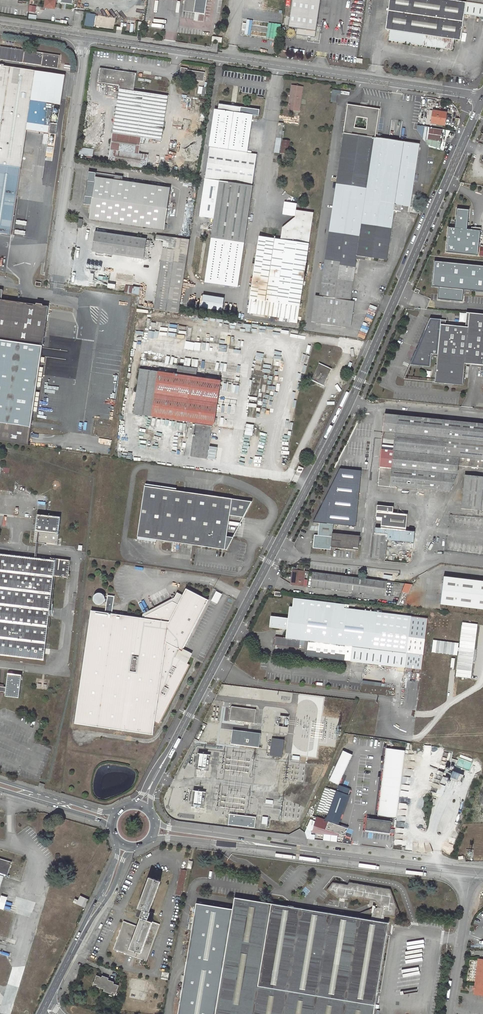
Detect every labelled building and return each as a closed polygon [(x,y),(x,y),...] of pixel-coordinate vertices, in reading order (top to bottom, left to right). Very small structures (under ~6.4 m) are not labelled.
[(44,7),(54,9),(55,0),(45,0),(44,7)] [(183,11),(205,14),(207,0),(185,0),(183,11)] [(296,35),(315,37),(320,0),(292,0),(288,27),(297,28),(296,35)] [(422,45),(452,50),(454,40),(460,40),(464,14),(482,17),(482,0),(390,0),(385,29),(390,30),(389,41),(422,45)] [(87,13),(85,26),(94,27),(96,14),(87,13)] [(0,46),(0,59),(22,63),(23,57),(26,58),(26,63),(58,68),(60,55),(0,46)] [(53,104),(31,101),(35,71),(0,66),(0,233),(11,235),(27,123),(50,127),(53,104)] [(181,68),(180,75),(181,75),(181,79),(203,82),(205,73),(187,70),(187,68),(181,68)] [(148,155),(139,154),(141,140),(144,141),(144,137),(161,140),(168,96),(133,91),(135,74),(100,69),(99,82),(120,85),(108,163),(146,168),(148,155)] [(292,85),(289,107),(295,108),(295,111),(299,112),(302,87),(292,85)] [(259,110),(219,104),(218,110),(215,109),(213,124),(210,147),(205,179),(220,181),(213,225),(212,231),(205,283),(238,288),(257,154),(247,153),(252,115),(259,116),(259,110)] [(343,140),(329,239),(320,238),(319,247),(327,248),(320,297),(315,296),(311,322),(346,328),(350,301),(356,258),(371,260),(371,257),(387,260),(394,211),(401,212),(402,206),(410,207),(419,145),(383,140),(384,139),(375,138),(379,109),(347,104),(343,133),(339,132),(338,135),(340,139),(343,140)] [(434,111),(432,123),(444,125),(446,113),(434,111)] [(439,149),(442,130),(417,126),(416,132),(422,133),(421,140),(427,141),(426,147),(439,149)] [(80,147),(79,154),(92,156),(93,150),(80,147)] [(170,188),(122,181),(123,177),(89,172),(85,196),(93,197),(90,219),(164,230),(167,210),(173,210),(174,207),(168,206),(170,188)] [(198,179),(183,177),(182,181),(194,183),(190,205),(194,206),(198,179)] [(469,209),(457,208),(455,228),(448,228),(446,252),(477,255),(480,230),(467,229),(469,209)] [(313,213),(297,210),(295,223),(283,228),(281,241),(279,241),(279,240),(268,238),(268,240),(264,240),(265,238),(259,237),(249,309),(252,314),(298,320),(313,213)] [(146,240),(96,233),(93,252),(143,259),(146,240)] [(164,241),(154,309),(179,313),(190,240),(156,235),(156,240),(164,241)] [(462,301),(463,289),(482,291),(482,266),(434,261),(431,286),(438,287),(437,298),(462,301)] [(126,286),(125,292),(138,294),(139,288),(126,286)] [(1,300),(3,291),(0,290),(0,441),(28,445),(48,306),(42,305),(43,304),(36,303),(36,305),(1,300)] [(225,311),(227,298),(205,295),(203,308),(225,311)] [(350,301),(346,328),(351,328),(355,301),(350,301)] [(430,318),(410,364),(430,366),(432,354),(438,354),(435,382),(463,385),(465,363),(482,365),(482,314),(470,313),(468,327),(446,325),(441,324),(441,319),(430,318)] [(201,350),(202,343),(167,338),(167,339),(172,340),(171,346),(201,350)] [(264,367),(272,368),(274,353),(266,351),(264,367)] [(320,363),(311,380),(323,385),(331,369),(320,363)] [(140,369),(133,414),(214,425),(220,381),(195,377),(197,368),(178,366),(177,374),(140,369)] [(265,375),(264,382),(273,384),(274,376),(265,375)] [(250,400),(258,401),(259,394),(251,393),(250,400)] [(386,414),(386,417),(387,419),(397,420),(396,433),(384,431),(383,438),(395,439),(394,450),(385,449),(384,455),(387,455),(391,456),(390,464),(387,464),(387,467),(392,468),(392,469),(380,467),(378,486),(390,487),(390,486),(449,492),(457,475),(458,466),(482,468),(482,424),(386,414)] [(397,420),(387,419),(386,417),(384,431),(396,433),(397,420)] [(195,424),(191,456),(207,458),(211,426),(195,424)] [(253,436),(255,425),(247,424),(245,434),(253,436)] [(92,436),(90,451),(111,453),(113,438),(92,436)] [(209,458),(216,459),(218,448),(211,446),(209,458)] [(390,464),(391,456),(387,455),(384,455),(385,449),(381,448),(379,467),(380,467),(392,469),(392,468),(387,467),(387,464),(390,464)] [(340,469),(313,523),(319,523),(317,535),(314,535),(313,548),(330,550),(331,547),(358,550),(360,535),(332,533),(333,525),(355,526),(361,471),(340,469)] [(482,510),(482,477),(465,475),(462,508),(482,510)] [(253,500),(145,486),(139,536),(228,549),(234,536),(228,535),(231,514),(245,516),(253,500)] [(393,507),(377,505),(376,517),(377,517),(376,519),(377,520),(381,521),(381,527),(406,529),(407,514),(393,513),(393,507)] [(37,514),(34,542),(57,545),(58,543),(58,537),(60,517),(37,514)] [(375,532),(372,558),(385,559),(388,534),(375,532)] [(44,660),(54,577),(68,578),(70,560),(51,558),(51,559),(0,553),(0,655),(44,660)] [(293,569),(292,584),(303,586),(305,571),(296,570),(293,569)] [(313,572),(311,587),(386,596),(387,581),(313,572)] [(444,577),(440,604),(482,609),(482,582),(444,577)] [(91,610),(74,723),(152,735),(154,722),(159,724),(190,665),(187,664),(175,658),(179,650),(182,652),(183,649),(208,600),(186,589),(183,595),(178,604),(173,602),(145,616),(145,618),(112,613),(115,596),(108,595),(107,599),(105,599),(105,597),(104,595),(102,594),(100,593),(98,593),(96,593),(95,594),(94,595),(93,597),(93,599),(93,601),(94,602),(94,603),(96,604),(98,605),(100,605),(101,605),(102,604),(104,602),(107,602),(105,612),(91,610)] [(216,592),(212,601),(217,604),(221,595),(216,592)] [(402,592),(396,605),(403,606),(409,593),(402,592)] [(183,595),(177,593),(173,602),(178,604),(183,595)] [(421,670),(427,619),(335,607),(335,604),(293,598),(293,607),(290,607),(288,620),(284,619),(284,618),(271,616),(269,627),(287,629),(286,638),(275,637),(274,645),(299,648),(300,640),(308,641),(306,656),(407,669),(407,672),(419,673),(419,670),(421,670)] [(175,658),(187,664),(192,654),(183,649),(182,652),(179,650),(175,658)] [(5,692),(5,696),(19,698),(21,676),(7,674),(6,687),(0,686),(0,691),(5,692)] [(222,685),(221,693),(236,694),(237,687),(222,685)] [(232,707),(230,721),(234,721),(254,724),(256,710),(232,707)] [(231,737),(231,744),(259,748),(261,733),(232,730),(231,737)] [(272,738),(270,755),(282,757),(284,740),(272,738)] [(383,748),(377,815),(396,817),(393,844),(403,845),(407,807),(422,808),(424,790),(411,789),(412,769),(401,768),(403,749),(383,748)] [(340,749),(327,780),(337,784),(350,754),(340,749)] [(196,768),(207,769),(207,753),(196,753),(196,768)] [(328,821),(326,829),(345,836),(347,828),(338,825),(350,789),(338,785),(325,820),(328,821)] [(190,790),(190,805),(202,805),(202,790),(190,790)] [(229,813),(228,825),(255,828),(256,817),(229,813)] [(363,831),(388,832),(389,819),(363,818),(363,831)] [(3,876),(7,877),(11,862),(0,859),(0,886),(3,876)] [(182,870),(177,894),(181,895),(186,871),(182,870)] [(139,908),(137,913),(140,915),(139,917),(141,918),(138,927),(124,921),(114,949),(147,961),(160,925),(151,921),(151,920),(152,920),(154,913),(151,912),(150,913),(149,912),(161,881),(156,879),(157,875),(156,875),(153,876),(152,878),(149,877),(138,908),(139,908)] [(272,902),(258,985),(375,1004),(388,921),(384,920),(384,919),(385,914),(389,914),(395,915),(400,910),(391,888),(350,881),(348,883),(333,881),(328,888),(337,896),(349,897),(351,895),(376,899),(378,905),(374,907),(374,910),(376,910),(376,912),(374,912),(372,912),(371,918),(272,902)] [(75,899),(74,902),(85,908),(88,900),(80,896),(78,901),(75,899)] [(196,903),(178,1013),(373,1013),(375,1004),(258,985),(272,902),(235,897),(233,908),(196,903)] [(479,959),(475,994),(482,995),(482,959),(479,959)] [(163,972),(162,978),(168,980),(170,973),(163,972)] [(97,975),(94,983),(97,985),(97,986),(104,989),(104,991),(112,994),(112,992),(116,993),(119,985),(114,984),(114,982),(108,980),(109,978),(102,976),(102,977),(97,975)]
